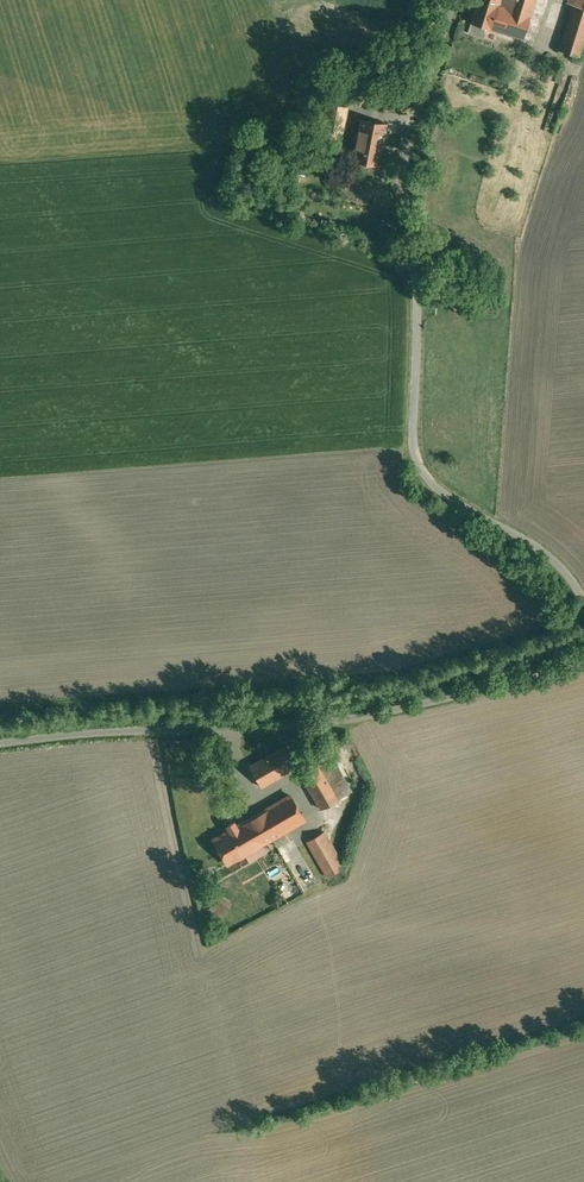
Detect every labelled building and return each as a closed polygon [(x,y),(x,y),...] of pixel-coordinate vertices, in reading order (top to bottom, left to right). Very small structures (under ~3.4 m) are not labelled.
[(471,22),(468,32),(482,37),(485,27),(495,30),(503,6),(498,5),(500,0),(478,0),(471,22)] [(503,6),(495,30),(523,39),(535,0),(504,0),(503,6)] [(573,4),(574,5),(559,50),(579,56),(583,39),(583,0),(574,0),(573,4)] [(386,124),(361,119),(353,160),(378,165),(386,124)] [(348,168),(330,164),(328,172),(334,173),(334,170),(347,173),(348,168)] [(458,284),(449,282),(445,294),(455,297),(458,284)] [(287,744),(249,766),(261,787),(299,765),(287,744)] [(352,791),(329,751),(298,768),(321,809),(352,791)] [(366,783),(353,760),(344,766),(357,788),(366,783)] [(230,785),(225,788),(229,795),(234,792),(230,785)] [(290,795),(244,821),(259,846),(304,820),(290,795)] [(244,821),(213,839),(228,864),(259,846),(244,821)] [(345,866),(324,831),(307,841),(328,876),(345,866)] [(220,916),(227,900),(211,893),(204,909),(220,916)]
